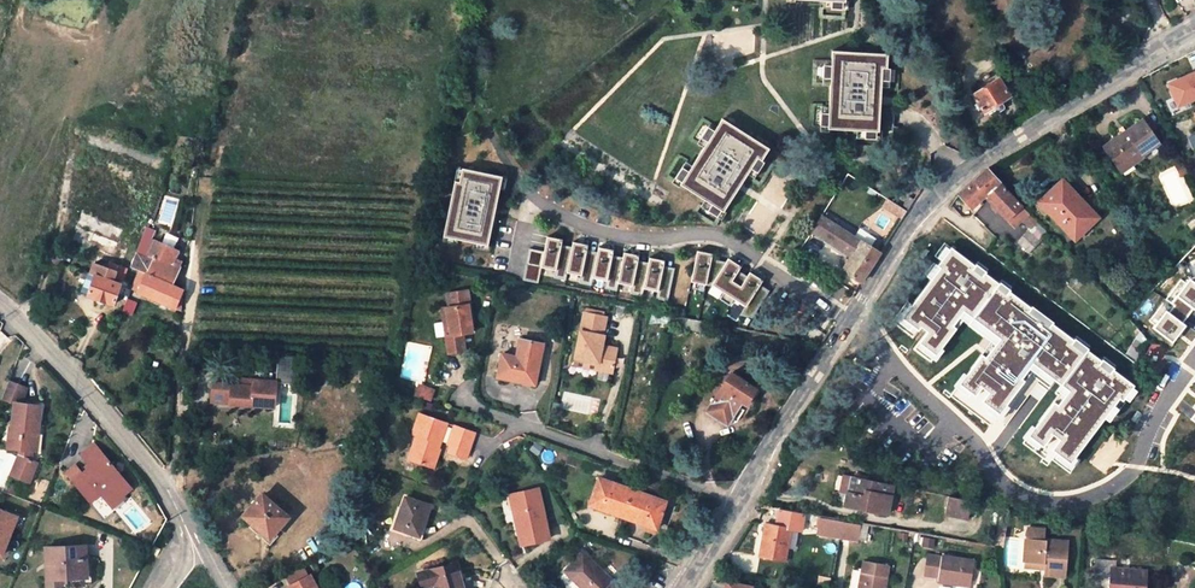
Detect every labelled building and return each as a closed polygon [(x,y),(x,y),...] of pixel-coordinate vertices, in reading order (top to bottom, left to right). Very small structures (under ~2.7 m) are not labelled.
[(882,53),(826,50),(822,127),(873,130),(874,99),(877,67),(882,68),(882,53)] [(1176,110),(1194,101),(1194,70),(1165,84),(1176,110)] [(998,79),(973,95),(984,113),(1009,97),(998,79)] [(724,119),(682,184),(725,212),(741,186),(759,158),(764,162),(772,149),(724,119)] [(1111,145),(1120,166),(1145,154),(1147,159),(1164,151),(1152,125),(1111,145)] [(1145,154),(1120,166),(1122,171),(1124,174),(1148,163),(1147,159),(1145,154)] [(1182,178),(1188,175),(1184,166),(1178,169),(1182,178)] [(972,209),(985,197),(1000,183),(988,170),(987,170),(971,184),(959,195),(972,209)] [(450,184),(439,239),(483,248),(491,208),(497,179),(457,171),(454,185),(450,184)] [(1075,240),(1087,229),(1080,221),(1088,214),(1069,194),(1073,191),(1062,180),(1039,203),(1075,240)] [(1015,213),(1022,207),(1000,183),(985,197),(1007,220),(1015,213)] [(136,201),(95,184),(72,241),(114,257),(136,201)] [(1099,217),(1073,191),(1069,194),(1088,214),(1080,221),(1087,229),(1099,217)] [(1015,213),(1021,219),(1028,213),(1022,207),(1015,213)] [(1037,222),(1028,213),(1021,219),(1031,229),(1037,222)] [(858,239),(821,216),(811,231),(852,256),(843,270),(862,282),(871,268),(881,252),(858,239)] [(146,227),(141,241),(149,244),(154,230),(146,227)] [(1030,253),(1039,242),(1027,231),(1018,242),(1030,253)] [(546,239),(543,255),(540,269),(554,271),(559,246),(560,242),(555,241),(546,239)] [(175,309),(183,290),(172,285),(179,267),(171,264),(174,258),(177,250),(158,242),(151,257),(137,251),(132,265),(140,269),(143,270),(138,283),(134,281),(131,288),(175,309)] [(572,244),(571,248),(566,274),(580,276),(585,251),(586,246),(580,245),(572,244)] [(571,248),(559,246),(554,271),(553,279),(565,281),(566,274),(571,248)] [(598,249),(597,253),(592,279),(606,282),(611,256),(611,251),(606,250),(598,249)] [(597,253),(585,251),(580,276),(579,284),(591,286),(592,279),(597,253)] [(1136,386),(952,251),(940,268),(941,269),(904,320),(919,331),(921,328),(929,334),(922,344),(938,355),(957,330),(953,327),(964,313),(1002,341),(988,361),(983,357),(963,385),(978,397),(984,389),(991,394),(985,402),(1002,415),(1025,384),(1021,382),(1034,365),(1070,392),(1058,409),(1054,406),(1029,440),(1044,451),(1055,437),(1061,442),(1054,452),(1073,465),(1123,398),(1125,400),(1136,386)] [(543,255),(528,252),(523,281),(537,284),(540,269),(543,255)] [(705,254),(696,252),(690,283),(705,286),(710,260),(711,255),(705,254)] [(623,254),(622,258),(617,284),(631,286),(636,261),(637,256),(631,255),(623,254)] [(622,258),(611,256),(606,282),(605,289),(616,291),(617,284),(622,258)] [(182,262),(174,258),(171,264),(179,267),(182,262)] [(649,258),(648,263),(643,289),(657,292),(662,266),(663,261),(658,260),(649,258)] [(727,259),(724,263),(710,284),(746,306),(759,285),(762,281),(755,277),(749,273),(746,276),(738,271),(740,267),(734,263),(727,259)] [(724,263),(710,260),(705,286),(709,287),(710,284),(724,263)] [(648,263),(636,261),(631,286),(630,294),(642,296),(643,289),(648,263)] [(116,271),(94,263),(91,272),(87,271),(81,292),(89,295),(89,297),(114,305),(121,284),(113,281),(116,271)] [(674,268),(662,266),(657,292),(655,299),(667,301),(674,268)] [(140,269),(134,281),(138,283),(143,270),(140,269)] [(125,274),(116,271),(113,281),(121,284),(125,274)] [(1174,305),(1187,315),(1191,309),(1194,312),(1194,283),(1192,281),(1174,305)] [(769,291),(759,285),(746,306),(739,316),(752,319),(769,291)] [(450,337),(445,337),(448,355),(465,352),(463,336),(471,334),(467,307),(470,307),(467,292),(446,295),(448,309),(441,311),(443,324),(448,323),(450,337)] [(124,312),(132,315),(136,303),(128,301),(124,312)] [(1188,325),(1182,321),(1187,315),(1174,305),(1156,329),(1174,343),(1181,334),(1188,325)] [(611,373),(615,353),(600,350),(601,346),(603,337),(602,337),(605,318),(601,317),(584,314),(582,314),(573,359),(597,364),(595,370),(611,373)] [(545,341),(524,338),(521,356),(505,353),(500,383),(537,389),(545,341)] [(299,357),(278,356),(276,383),(298,384),(299,357)] [(597,364),(573,359),(572,366),(595,370),(597,364)] [(1161,371),(1168,377),(1172,369),(1168,364),(1161,371)] [(314,380),(315,371),(299,370),(299,379),(314,380)] [(732,374),(713,402),(733,416),(734,414),(737,415),(740,410),(743,411),(756,391),(732,374)] [(1,395),(12,401),(13,395),(20,396),(26,382),(9,376),(1,395)] [(276,383),(248,381),(248,389),(226,387),(225,404),(244,405),(244,403),(252,403),(252,405),(274,407),(276,383)] [(214,386),(213,403),(225,404),(226,387),(214,386)] [(421,389),(419,399),(435,404),(439,391),(427,387),(421,389)] [(20,396),(13,395),(12,401),(7,439),(20,441),(29,442),(31,424),(35,425),(38,399),(20,396)] [(733,416),(713,402),(708,410),(728,424),(729,422),(737,422),(740,420),(744,412),(743,411),(740,410),(737,415),(734,414),(733,416)] [(441,451),(439,450),(434,448),(436,441),(442,443),(448,425),(421,415),(414,435),(418,437),(411,461),(434,469),(441,451)] [(476,434),(456,428),(450,446),(452,446),(450,454),(467,460),(476,434)] [(29,442),(20,441),(10,465),(31,473),(40,452),(34,450),(29,442)] [(434,448),(439,450),(442,443),(436,441),(434,448)] [(121,493),(124,496),(134,488),(95,444),(83,455),(92,465),(74,481),(90,500),(101,491),(110,502),(121,493)] [(850,476),(847,489),(853,490),(856,477),(850,476)] [(666,501),(599,477),(590,505),(657,528),(666,501)] [(853,490),(847,489),(845,504),(887,512),(893,484),(856,477),(853,490)] [(550,538),(537,489),(509,495),(513,515),(517,514),(525,544),(550,538)] [(121,493),(110,502),(115,507),(126,498),(124,496),(121,493)] [(288,517),(263,495),(245,515),(253,521),(271,537),(275,532),(288,517)] [(969,513),(971,500),(948,495),(945,508),(969,513)] [(419,536),(431,506),(407,496),(395,526),(419,536)] [(6,552),(21,512),(0,504),(0,550),(6,552)] [(819,532),(842,536),(845,519),(822,515),(819,532)] [(845,519),(842,536),(859,539),(862,522),(845,519)] [(279,535),(275,532),(271,537),(253,521),(250,526),(271,544),(279,535)] [(794,526),(788,525),(777,523),(767,522),(761,553),(787,558),(794,526)] [(1028,528),(1027,537),(1045,539),(1046,530),(1028,528)] [(1027,537),(1024,561),(1044,563),(1043,569),(1043,574),(1065,576),(1068,541),(1045,539),(1027,537)] [(48,580),(61,581),(61,573),(70,573),(81,573),(81,553),(88,552),(87,541),(46,542),(48,580)] [(81,553),(81,573),(89,573),(88,552),(81,553)] [(583,552),(566,570),(584,587),(619,587),(583,552)] [(975,559),(943,554),(942,557),(938,578),(971,584),(975,559)] [(926,576),(938,578),(942,557),(930,555),(926,576)] [(1095,558),(1093,573),(1110,575),(1109,587),(1144,587),(1145,570),(1110,566),(1111,559),(1095,558)] [(865,561),(863,570),(889,574),(890,565),(865,561)] [(435,587),(464,587),(456,562),(417,573),(422,587),(434,584),(435,587)] [(304,579),(298,569),(280,579),(286,587),(288,587),(304,579)] [(863,570),(860,587),(887,587),(889,574),(863,570)] [(61,573),(61,581),(70,581),(70,573),(61,573)] [(307,578),(304,579),(288,587),(313,587),(307,578)]
